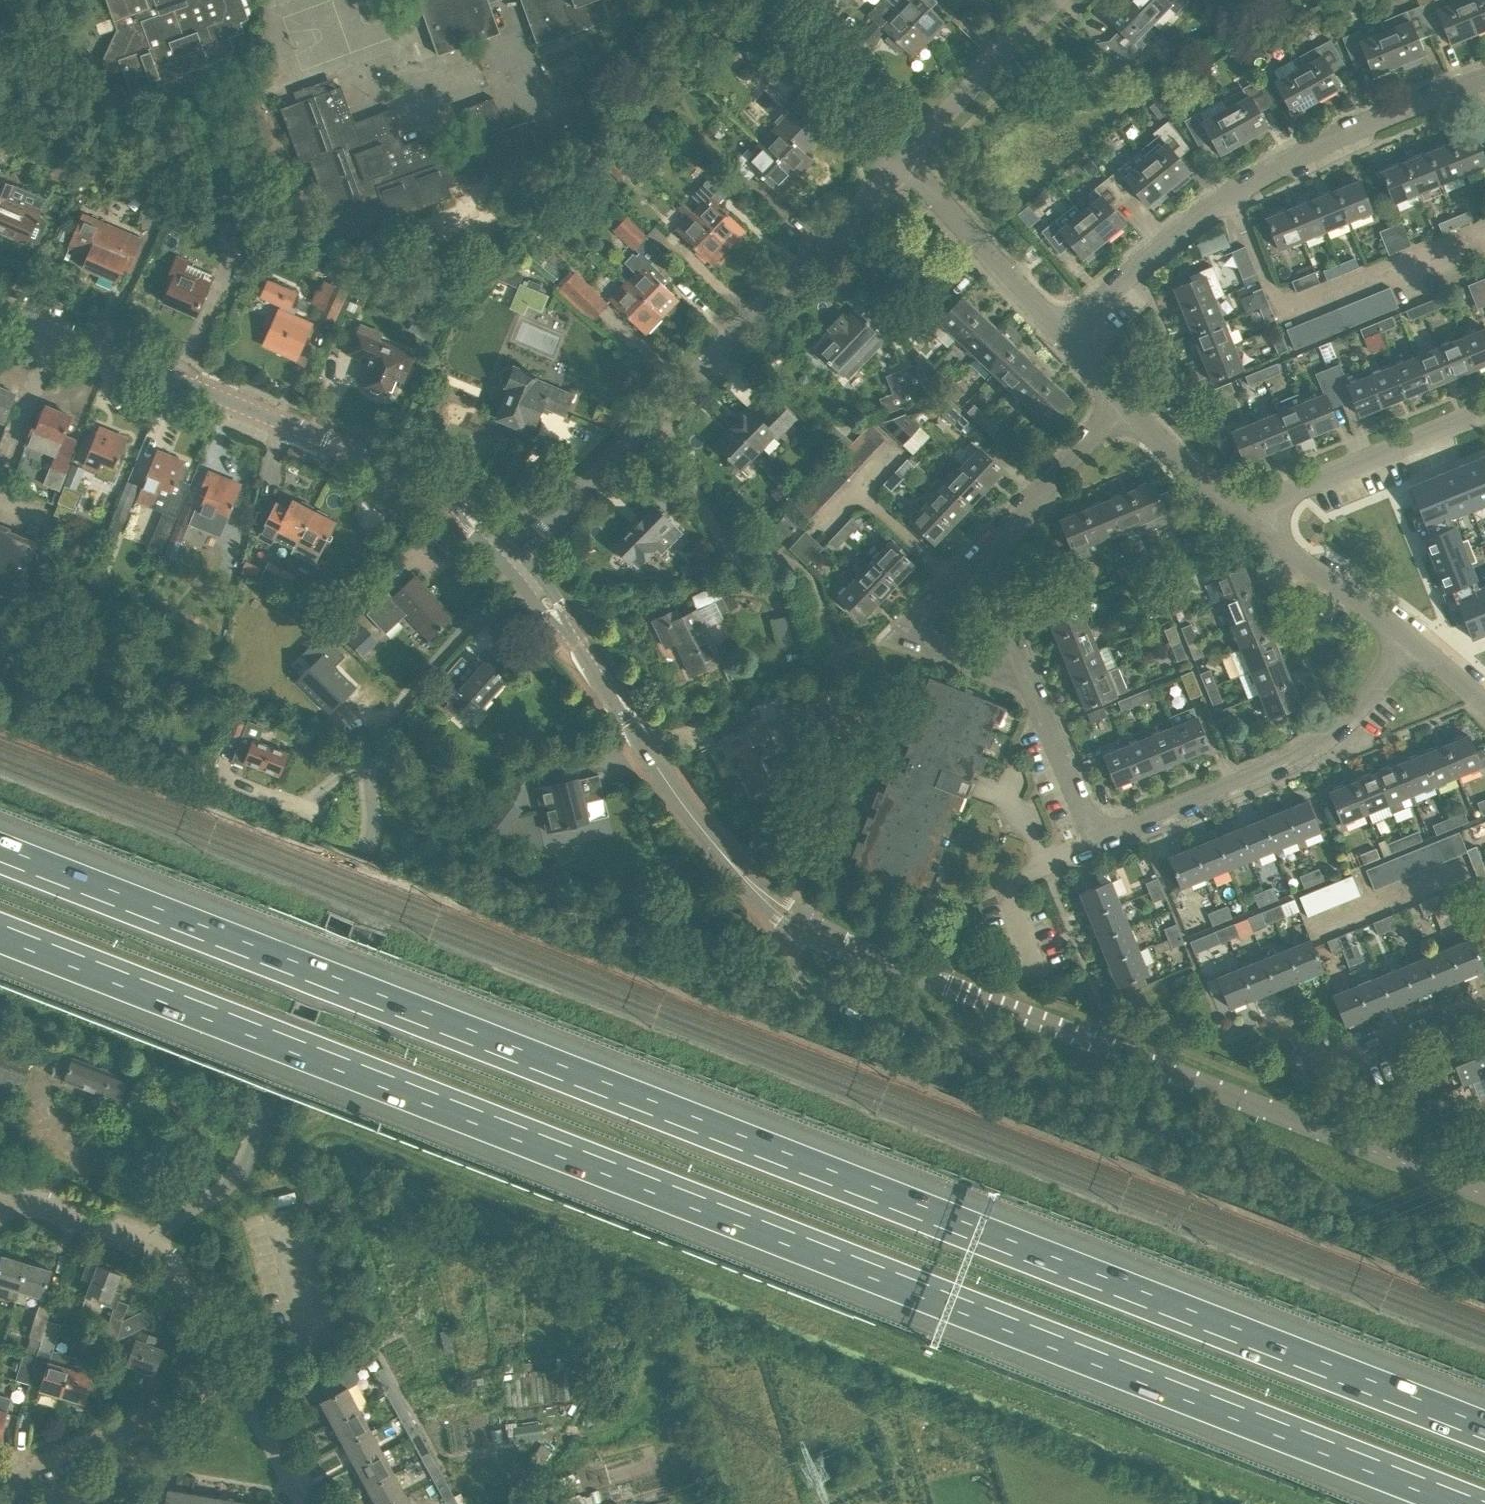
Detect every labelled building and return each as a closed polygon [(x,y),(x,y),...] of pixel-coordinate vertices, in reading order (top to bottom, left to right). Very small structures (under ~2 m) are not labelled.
[(116,29),(102,60),(105,69),(114,73),(122,70),(131,95),(183,76),(182,73),(230,56),(234,48),(230,37),(244,32),(240,22),(248,19),(242,0),(106,0),(116,29)] [(438,54),(474,42),(499,32),(488,2),(493,0),(418,0),(438,54)] [(537,45),(609,19),(602,0),(521,0),(537,45)] [(928,39),(889,2),(887,0),(883,0),(868,15),(874,21),(860,36),(869,45),(884,30),(889,35),(885,39),(899,53),(903,49),(911,56),(928,39)] [(944,22),(925,3),(928,0),(891,0),(889,2),(928,39),(944,22)] [(1141,47),(1145,43),(1142,40),(1147,35),(1143,32),(1151,24),(1126,0),(1122,0),(1106,17),(1119,30),(1108,41),(1129,60),(1141,47)] [(1151,24),(1167,7),(1174,13),(1186,0),(1126,0),(1151,24)] [(1449,0),(1433,0),(1419,6),(1429,32),(1443,27),(1450,43),(1475,33),(1462,0),(1460,0),(1451,4),(1449,0)] [(1484,29),(1484,0),(1462,0),(1475,33),(1484,29)] [(717,15),(722,9),(714,1),(709,6),(717,15)] [(1403,68),(1420,61),(1418,57),(1423,55),(1416,38),(1429,32),(1419,6),(1381,22),(1384,31),(1398,65),(1401,63),(1403,68)] [(1363,40),(1359,31),(1341,38),(1352,64),(1366,59),(1373,75),(1398,65),(1384,31),(1363,40)] [(1315,101),(1339,88),(1330,72),(1343,65),(1329,40),(1293,60),(1315,101)] [(1315,101),(1293,60),(1257,80),(1270,105),(1283,98),(1292,114),(1315,101)] [(1242,141),(1266,128),(1257,113),(1270,105),(1257,80),(1241,89),(1241,90),(1232,95),(1236,102),(1225,109),(1242,141)] [(297,102),(281,108),(301,163),(309,160),(329,214),(322,217),(332,244),(373,229),(370,220),(386,214),(388,219),(452,196),(449,187),(485,174),(480,160),(487,157),(492,171),(502,167),(502,168),(539,155),(530,129),(527,121),(505,129),(501,120),(501,121),(498,113),(498,112),(493,98),(461,110),(472,141),(437,154),(433,145),(424,148),(421,139),(403,146),(390,109),(371,116),(354,122),(341,86),(314,96),(310,85),(293,92),(297,102)] [(1157,100),(1149,107),(1159,118),(1167,111),(1157,100)] [(777,128),(761,144),(795,177),(811,160),(802,150),(806,145),(808,146),(817,137),(798,118),(787,108),(772,123),(777,128)] [(1242,141),(1225,109),(1204,120),(1200,111),(1183,121),(1197,146),(1210,139),(1218,154),(1242,141)] [(661,135),(669,125),(657,115),(649,125),(661,135)] [(1161,145),(1144,160),(1167,189),(1169,186),(1173,190),(1188,178),(1184,174),(1187,171),(1176,158),(1189,148),(1166,121),(1152,133),(1161,145)] [(17,140),(14,143),(24,152),(31,143),(21,135),(17,140)] [(1484,166),(1484,165),(1473,135),(1449,145),(1462,176),(1484,166)] [(747,148),(732,163),(747,177),(754,171),(778,194),(795,177),(761,144),(752,153),(747,148)] [(1439,185),(1462,176),(1449,145),(1426,154),(1439,185)] [(1119,167),(1105,179),(1123,202),(1135,192),(1146,206),(1149,203),(1153,208),(1167,196),(1164,191),(1167,189),(1144,160),(1137,152),(1119,167)] [(1416,194),(1439,185),(1426,154),(1403,163),(1416,194)] [(1083,166),(1089,173),(1096,167),(1090,161),(1083,166)] [(1392,203),(1416,194),(1403,163),(1380,172),(1392,203)] [(581,172),(574,180),(588,193),(595,186),(581,172)] [(1102,241),(1123,224),(1112,211),(1123,202),(1105,179),(1090,191),(1097,198),(1079,213),(1102,241)] [(13,186),(0,180),(0,231),(28,243),(41,212),(8,198),(13,186)] [(693,196),(702,205),(693,214),(727,247),(744,230),(716,203),(723,196),(708,180),(693,196)] [(1347,223),(1371,213),(1358,181),(1334,191),(1347,223)] [(1324,232),(1347,223),(1334,191),(1312,200),(1324,232)] [(1301,241),(1324,232),(1312,200),(1288,210),(1301,241)] [(1102,241),(1079,213),(1073,205),(1040,232),(1059,254),(1070,244),(1082,258),(1084,257),(1087,261),(1101,249),(1098,245),(1102,241)] [(1278,251),(1301,241),(1288,210),(1265,219),(1278,251)] [(1456,228),(1473,221),(1469,211),(1452,218),(1456,228)] [(129,265),(126,271),(127,271),(141,239),(83,214),(69,247),(88,255),(83,267),(116,281),(123,263),(129,265)] [(711,264),(727,247),(693,214),(676,231),(711,264)] [(633,250),(647,236),(627,216),(613,230),(633,250)] [(1442,234),(1456,228),(1452,218),(1438,224),(1442,234)] [(1399,251),(1410,246),(1401,223),(1390,228),(1399,251)] [(1388,255),(1399,251),(1390,228),(1379,232),(1388,255)] [(1244,246),(1235,250),(1228,253),(1240,282),(1256,275),(1244,246)] [(598,266),(603,261),(591,250),(587,255),(598,266)] [(660,316),(677,299),(663,285),(668,280),(639,252),(627,265),(635,274),(626,283),(660,316)] [(196,316),(207,288),(208,288),(213,277),(187,266),(189,263),(176,258),(171,269),(176,272),(163,302),(196,316)] [(1342,274),(1358,268),(1354,258),(1338,265),(1342,274)] [(518,287),(523,274),(513,265),(499,279),(518,287)] [(1327,281),(1342,274),(1338,265),(1323,271),(1327,281)] [(1182,312),(1213,299),(1223,295),(1211,266),(1187,276),(1189,281),(1172,288),(1182,312)] [(1295,293),(1311,287),(1319,283),(1315,272),(1291,281),(1295,293)] [(593,317),(605,305),(574,274),(562,287),(593,317)] [(542,311),(548,295),(539,291),(542,285),(528,279),(519,301),(542,311)] [(296,359),(311,323),(293,315),(296,309),(289,306),(295,293),(268,281),(261,296),(281,305),(263,345),(296,359)] [(1484,305),(1484,296),(1479,281),(1468,286),(1477,309),(1484,305)] [(332,285),(324,282),(313,305),(322,308),(318,316),(333,322),(346,291),(332,285)] [(363,306),(371,288),(356,282),(349,299),(363,306)] [(644,333),(660,316),(626,283),(610,300),(644,333)] [(1387,313),(1398,308),(1390,288),(1379,293),(1387,313)] [(1259,308),(1268,304),(1262,289),(1252,292),(1259,308)] [(1376,317),(1387,313),(1379,293),(1368,297),(1376,317)] [(955,339),(978,314),(960,297),(937,322),(955,339)] [(1366,321),(1376,317),(1368,297),(1358,302),(1366,321)] [(1191,335),(1223,322),(1213,299),(1182,312),(1191,335)] [(1425,314),(1441,307),(1437,299),(1421,305),(1425,314)] [(924,329),(942,310),(933,302),(915,321),(924,329)] [(1356,325),(1366,321),(1358,302),(1348,306),(1356,325)] [(1265,323),(1274,320),(1268,304),(1259,308),(1265,323)] [(1409,320),(1425,314),(1421,305),(1406,311),(1409,320)] [(1346,329),(1356,325),(1348,306),(1338,309),(1346,329)] [(1336,333),(1346,329),(1338,309),(1328,314),(1336,333)] [(881,336),(855,310),(846,319),(841,314),(827,328),(832,333),(814,351),(841,377),(881,336)] [(973,356),(996,331),(978,314),(955,339),(973,356)] [(1318,318),(1326,337),(1336,333),(1328,314),(1318,318)] [(1379,332),(1395,326),(1391,317),(1375,324),(1379,332)] [(1307,322),(1315,341),(1326,337),(1318,318),(1307,322)] [(430,321),(421,336),(432,343),(441,329),(430,321)] [(1201,358),(1232,345),(1223,322),(1191,335),(1201,358)] [(1297,326),(1305,346),(1315,341),(1307,322),(1297,326)] [(1363,339),(1379,332),(1375,324),(1360,330),(1363,339)] [(382,334),(360,325),(357,331),(348,353),(366,360),(358,380),(369,385),(370,391),(377,394),(382,390),(386,392),(393,376),(402,380),(409,362),(393,356),(396,348),(379,341),(382,334)] [(1287,330),(1295,350),(1305,346),(1297,326),(1287,330)] [(1484,364),(1484,328),(1462,337),(1475,368),(1484,364)] [(991,373),(1014,348),(996,331),(973,356),(991,373)] [(1278,355),(1287,351),(1281,335),(1271,339),(1278,355)] [(1451,378),(1475,368),(1462,337),(1438,347),(1451,378)] [(1211,382),(1242,369),(1232,345),(1201,358),(1211,382)] [(1428,387),(1451,378),(1438,347),(1415,356),(1428,387)] [(1009,390),(1032,365),(1014,348),(991,373),(1009,390)] [(1405,396),(1428,387),(1415,356),(1393,365),(1405,396)] [(1348,384),(1339,363),(1327,368),(1341,401),(1352,397),(1359,415),(1382,406),(1370,375),(1348,384)] [(1265,378),(1280,372),(1276,364),(1261,370),(1265,378)] [(904,406),(927,398),(915,365),(891,374),(904,406)] [(1027,407),(1050,382),(1032,365),(1009,390),(1027,407)] [(1382,406),(1405,396),(1393,365),(1370,375),(1382,406)] [(535,376),(513,367),(512,370),(508,369),(502,374),(503,381),(507,383),(505,385),(509,387),(497,418),(520,427),(518,431),(531,436),(543,406),(566,415),(574,395),(534,380),(535,376)] [(1314,434),(1337,425),(1329,406),(1341,401),(1327,368),(1314,373),(1323,393),(1301,402),(1314,434)] [(1249,385),(1265,378),(1261,370),(1246,376),(1249,385)] [(941,389),(947,382),(936,372),(930,378),(939,387),(940,387),(941,389)] [(961,395),(947,382),(941,389),(940,387),(939,387),(955,401),(961,395)] [(1046,425),(1070,400),(1050,382),(1027,407),(1046,425)] [(1218,397),(1234,391),(1231,383),(1215,389),(1218,397)] [(15,393),(0,387),(0,420),(4,421),(15,393)] [(1314,434),(1301,402),(1298,394),(1275,403),(1278,411),(1291,443),(1314,434)] [(970,421),(942,395),(933,404),(961,430),(970,421)] [(792,416),(773,398),(756,416),(748,409),(731,427),(757,452),(775,434),(792,416)] [(63,436),(71,416),(45,406),(36,428),(31,426),(24,443),(54,455),(42,484),(58,491),(69,464),(67,463),(76,441),(63,436)] [(978,423),(984,416),(973,406),(967,412),(978,423)] [(1267,452),(1291,443),(1278,411),(1254,421),(1267,452)] [(901,444),(918,426),(905,414),(878,422),(901,444)] [(991,435),(997,429),(984,416),(978,423),(991,435)] [(1244,462),(1267,452),(1254,421),(1231,430),(1244,462)] [(877,446),(885,437),(869,423),(861,432),(877,446)] [(115,467),(127,438),(99,427),(84,464),(98,470),(101,462),(115,467)] [(740,470),(757,452),(731,427),(713,445),(729,460),(727,462),(728,467),(733,471),(737,471),(738,469),(740,470)] [(846,448),(852,442),(836,430),(829,439),(844,450),(846,448)] [(869,454),(877,446),(861,432),(854,440),(869,454)] [(862,463),(869,454),(854,440),(846,448),(862,463)] [(1015,458),(1021,451),(1009,440),(1002,446),(1015,458)] [(985,489),(1001,471),(970,441),(964,447),(971,454),(960,466),(985,489)] [(854,470),(862,463),(846,448),(839,456),(854,470)] [(157,451),(137,501),(150,506),(178,517),(191,485),(183,482),(189,469),(181,466),(183,461),(157,451)] [(847,479),(854,470),(839,456),(831,464),(847,479)] [(1476,460),(1484,483),(1484,457),(1476,460)] [(768,474),(774,468),(763,458),(757,463),(768,474)] [(902,478),(914,466),(906,459),(894,471),(902,478)] [(1455,469),(1471,507),(1470,508),(1471,511),(1484,506),(1484,483),(1476,460),(1455,469)] [(840,486),(847,479),(831,464),(824,472),(840,486)] [(64,486),(58,502),(74,508),(75,505),(78,506),(83,493),(75,490),(83,469),(73,465),(64,486)] [(968,506),(985,489),(960,466),(943,483),(968,506)] [(1455,469),(1433,478),(1448,516),(1449,516),(1470,508),(1471,507),(1455,469)] [(890,491),(902,478),(894,471),(882,484),(890,491)] [(184,505),(172,538),(183,543),(190,524),(209,531),(221,535),(229,513),(240,484),(208,472),(200,492),(206,494),(200,511),(184,505)] [(833,494),(840,486),(824,472),(817,480),(833,494)] [(951,524),(968,506),(943,483),(938,478),(921,496),(951,524)] [(1409,487),(1421,516),(1416,518),(1454,611),(1459,609),(1470,636),(1484,631),(1484,607),(1478,589),(1479,589),(1477,584),(1469,564),(1464,552),(1460,541),(1449,516),(1448,516),(1433,478),(1409,487)] [(781,504),(795,489),(786,480),(772,495),(781,504)] [(825,502),(833,494),(817,480),(809,488),(825,502)] [(117,538),(138,486),(128,481),(107,533),(117,538)] [(1146,531),(1169,522),(1165,513),(1174,509),(1167,491),(1158,494),(1152,482),(1129,491),(1141,522),(1143,522),(1146,531)] [(817,511),(825,502),(809,488),(802,496),(817,511)] [(1135,525),(1139,535),(1146,531),(1143,522),(1141,522),(1129,491),(1106,500),(1119,532),(1135,525)] [(921,496),(920,495),(914,502),(920,507),(908,520),(933,544),(951,524),(921,496)] [(809,520),(817,511),(802,496),(793,505),(809,520)] [(292,552),(313,511),(311,510),(313,507),(303,501),(301,505),(292,500),(287,509),(276,504),(260,535),(271,541),(273,537),(294,548),(292,552)] [(1099,550),(1106,548),(1102,538),(1119,532),(1106,500),(1083,510),(1099,550)] [(665,551),(681,534),(654,507),(614,548),(628,562),(631,559),(637,565),(658,544),(665,551)] [(327,540),(326,540),(335,523),(325,518),(327,514),(317,509),(315,512),(313,511),(292,552),(315,564),(327,540)] [(1076,560),(1099,550),(1083,510),(1059,519),(1076,560)] [(787,511),(777,522),(789,533),(799,523),(787,511)] [(847,538),(858,525),(850,518),(839,530),(847,538)] [(24,535),(0,526),(0,599),(24,535)] [(375,529),(371,535),(378,540),(382,534),(375,529)] [(835,550),(847,538),(839,530),(827,542),(835,550)] [(805,565),(806,565),(822,548),(804,531),(788,549),(805,565)] [(1166,560),(1193,549),(1189,538),(1161,549),(1166,560)] [(1467,538),(1460,541),(1464,552),(1472,549),(1467,538)] [(895,583),(912,564),(888,541),(870,560),(895,583)] [(1472,549),(1464,552),(1469,564),(1476,560),(1472,549)] [(1136,573),(1152,567),(1148,557),(1132,564),(1136,573)] [(687,579),(712,575),(710,560),(685,565),(687,579)] [(878,601),(895,583),(870,560),(853,578),(878,601)] [(276,581),(282,568),(269,561),(262,573),(276,581)] [(1121,579),(1136,573),(1132,564),(1117,570),(1121,579)] [(1222,603),(1253,590),(1244,567),(1212,580),(1222,603)] [(288,587),(294,575),(282,568),(276,581),(288,587)] [(1078,596),(1090,591),(1080,568),(1068,572),(1078,596)] [(1168,597),(1192,587),(1187,575),(1163,585),(1168,597)] [(297,576),(294,581),(305,587),(308,582),(297,576)] [(388,592),(366,613),(371,618),(384,632),(385,633),(406,613),(430,638),(452,617),(414,577),(393,597),(388,592)] [(861,619),(878,601),(853,578),(836,596),(861,619)] [(348,582),(345,597),(360,600),(363,585),(348,582)] [(675,611),(652,622),(665,648),(675,643),(691,675),(720,661),(703,627),(724,618),(722,615),(730,611),(716,583),(691,595),(697,610),(679,619),(675,611)] [(1146,602),(1152,600),(1152,599),(1161,595),(1158,587),(1142,593),(1146,602)] [(1231,626),(1263,613),(1253,590),(1222,603),(1231,626)] [(1158,615),(1168,612),(1161,595),(1152,599),(1152,600),(1158,615)] [(1057,638),(1088,626),(1078,603),(1047,616),(1057,638)] [(1240,648),(1272,635),(1263,613),(1231,626),(1240,648)] [(1188,643),(1197,640),(1191,624),(1182,628),(1188,643)] [(364,626),(349,641),(362,655),(378,641),(364,626)] [(1066,661),(1097,649),(1088,626),(1057,638),(1066,661)] [(1171,645),(1180,641),(1174,626),(1165,630),(1171,645)] [(322,654),(297,681),(330,713),(357,686),(335,665),(345,655),(322,633),(311,644),(322,654)] [(1249,671),(1281,658),(1272,635),(1240,648),(1240,649),(1230,653),(1239,675),(1249,671)] [(1194,659),(1204,655),(1197,640),(1188,643),(1194,659)] [(1177,661),(1187,658),(1180,641),(1171,645),(1177,661)] [(1118,667),(1109,645),(1097,649),(1066,661),(1075,684),(1118,667)] [(1259,694),(1290,681),(1281,658),(1249,671),(1259,694)] [(481,707),(505,679),(485,661),(465,684),(456,676),(440,694),(449,702),(445,707),(454,715),(470,697),(481,707)] [(793,683),(812,678),(809,664),(789,670),(793,683)] [(1085,708),(1116,695),(1127,691),(1118,667),(1075,684),(1085,708)] [(1206,689),(1216,685),(1210,670),(1200,674),(1206,689)] [(1191,699),(1202,694),(1192,671),(1181,676),(1191,699)] [(965,796),(1001,705),(935,679),(898,769),(893,767),(852,867),(919,894),(959,794),(965,796)] [(1288,711),(1301,706),(1290,681),(1259,694),(1269,719),(1288,711)] [(1213,705),(1222,702),(1216,685),(1206,689),(1213,705)] [(1138,704),(1153,697),(1149,688),(1134,695),(1138,704)] [(1122,711),(1138,704),(1134,695),(1118,702),(1122,711)] [(813,730),(813,703),(792,703),(792,710),(776,710),(776,722),(792,722),(792,730),(813,730)] [(1091,723),(1107,716),(1104,707),(1087,714),(1091,723)] [(1209,747),(1197,717),(1193,707),(1169,717),(1173,726),(1186,757),(1209,747)] [(1288,711),(1269,719),(1273,729),(1292,722),(1288,711)] [(1225,736),(1235,732),(1228,717),(1219,720),(1225,736)] [(238,743),(245,724),(231,718),(224,737),(238,743)] [(238,743),(232,759),(245,764),(245,762),(277,774),(285,752),(257,741),(263,727),(247,720),(245,724),(238,743)] [(771,785),(758,758),(777,749),(765,724),(722,744),(734,770),(738,768),(751,795),(771,785)] [(1164,766),(1186,757),(1173,726),(1151,735),(1164,766)] [(1140,776),(1164,766),(1151,735),(1127,745),(1140,776)] [(1457,777),(1480,767),(1468,736),(1445,745),(1457,777)] [(1117,786),(1140,776),(1127,745),(1104,755),(1117,786)] [(1435,786),(1457,777),(1445,745),(1422,755),(1435,786)] [(1474,751),(1480,766),(1484,764),(1484,756),(1482,748),(1474,751)] [(1422,755),(1399,764),(1412,795),(1435,786),(1422,755)] [(1412,795),(1399,764),(1376,773),(1389,804),(1392,813),(1416,804),(1412,795)] [(428,769),(420,779),(430,787),(438,777),(428,769)] [(1366,814),(1389,804),(1376,773),(1353,782),(1366,814)] [(547,806),(541,808),(547,831),(588,821),(585,810),(583,803),(604,797),(602,792),(598,775),(542,789),(547,806)] [(1342,823),(1366,814),(1353,782),(1329,792),(1342,823)] [(1484,815),(1484,800),(1476,803),(1481,816),(1484,815)] [(1296,841),(1320,832),(1307,801),(1284,810),(1296,841)] [(519,814),(504,803),(487,825),(502,836),(519,814)] [(1273,850),(1296,841),(1284,810),(1261,820),(1273,850)] [(1452,828),(1466,822),(1462,812),(1448,818),(1452,828)] [(1435,835),(1452,828),(1448,818),(1431,825),(1435,835)] [(1250,860),(1273,850),(1261,820),(1238,829),(1250,860)] [(1227,869),(1250,860),(1238,829),(1215,838),(1227,869)] [(1407,847),(1421,841),(1416,831),(1402,837),(1407,847)] [(1456,857),(1466,853),(1465,851),(1458,832),(1447,837),(1456,857)] [(1389,854),(1407,847),(1402,837),(1385,844),(1389,854)] [(1445,861),(1456,857),(1447,837),(1436,841),(1445,861)] [(1204,878),(1227,869),(1215,838),(1192,847),(1204,878)] [(1435,866),(1445,861),(1436,841),(1426,845),(1435,866)] [(1425,870),(1435,866),(1426,845),(1417,849),(1425,870)] [(1180,887),(1204,878),(1192,847),(1168,856),(1180,887)] [(1471,867),(1481,863),(1475,847),(1465,851),(1466,853),(1471,867)] [(1363,865),(1378,858),(1374,849),(1359,855),(1363,865)] [(1415,874),(1425,870),(1417,849),(1406,853),(1415,874)] [(1404,878),(1415,874),(1406,853),(1395,858),(1404,878)] [(1394,882),(1404,878),(1395,858),(1386,862),(1394,882)] [(1384,886),(1394,882),(1386,862),(1376,866),(1384,886)] [(1484,880),(1484,872),(1481,863),(1471,867),(1478,883),(1484,880)] [(1373,891),(1384,886),(1376,866),(1365,870),(1373,891)] [(1313,884),(1323,880),(1319,868),(1308,872),(1313,884)] [(940,872),(935,884),(941,886),(946,874),(940,872)] [(1304,888),(1313,884),(1308,872),(1299,876),(1304,888)] [(1352,876),(1341,881),(1349,901),(1360,896),(1352,876)] [(1149,892),(1161,887),(1157,878),(1145,883),(1149,892)] [(1088,917),(1119,904),(1109,881),(1079,893),(1088,917)] [(1339,905),(1349,901),(1341,881),(1331,885),(1339,905)] [(1329,909),(1339,905),(1331,885),(1321,889),(1329,909)] [(1153,902),(1165,897),(1161,887),(1149,892),(1153,902)] [(1267,903),(1278,899),(1273,887),(1262,891),(1267,903)] [(1319,913),(1329,909),(1321,889),(1311,893),(1319,913)] [(1258,907),(1267,903),(1262,891),(1253,894),(1258,907)] [(1307,918),(1319,913),(1311,893),(1299,897),(1307,918)] [(1433,912),(1443,907),(1438,896),(1428,900),(1433,912)] [(1424,915),(1433,912),(1428,900),(1419,903),(1424,915)] [(1098,940),(1128,928),(1119,904),(1088,917),(1098,940)] [(1275,921),(1285,917),(1280,904),(1270,908),(1275,921)] [(1221,922),(1232,917),(1227,905),(1216,909),(1221,922)] [(1265,924),(1275,921),(1270,908),(1260,912),(1265,924)] [(1213,925),(1221,922),(1216,909),(1207,913),(1213,925)] [(1387,930),(1397,926),(1392,914),(1382,918),(1387,930)] [(1378,934),(1387,930),(1382,918),(1373,922),(1378,934)] [(1229,939),(1239,935),(1234,923),(1224,927),(1229,939)] [(1168,938),(1180,934),(1176,924),(1164,929),(1168,938)] [(1220,943),(1229,939),(1224,927),(1215,931),(1220,943)] [(1107,963),(1138,951),(1128,928),(1098,940),(1107,963)] [(1341,948),(1351,945),(1346,933),(1337,937),(1341,948)] [(1172,947),(1183,943),(1180,934),(1168,938),(1172,947)] [(1332,952),(1341,948),(1337,937),(1327,941),(1332,952)] [(1460,979),(1484,969),(1471,939),(1448,948),(1460,979)] [(1299,981),(1323,971),(1310,940),(1286,949),(1299,981)] [(1437,988),(1460,979),(1448,948),(1425,958),(1437,988)] [(1276,990),(1299,981),(1286,949),(1263,958),(1276,990)] [(1117,987),(1147,974),(1138,951),(1107,963),(1117,987)] [(1253,999),(1276,990),(1263,958),(1240,968),(1253,999)] [(1415,997),(1437,988),(1425,958),(1402,967),(1415,997)] [(1392,1007),(1415,997),(1402,967),(1379,976),(1392,1007)] [(1230,1009),(1253,999),(1240,968),(1217,977),(1230,1009)] [(1369,1016),(1392,1007),(1379,976),(1357,986),(1369,1016)] [(1346,1026),(1369,1016),(1357,986),(1333,995),(1346,1026)] [(71,1059),(59,1054),(51,1076),(63,1080),(116,1100),(124,1078),(72,1058),(71,1059)] [(1484,1075),(1484,1055),(1452,1068),(1460,1087),(1484,1077),(1484,1076),(1484,1075)] [(1415,1089),(1408,1092),(1411,1100),(1418,1097),(1415,1089)] [(1426,1101),(1418,1104),(1429,1109),(1426,1101)] [(295,1192),(273,1197),(276,1206),(297,1201),(295,1192)] [(6,1298),(16,1301),(26,1265),(1,1258),(0,1262),(0,1296),(6,1298)] [(89,1264),(82,1280),(91,1284),(86,1298),(115,1309),(121,1294),(113,1291),(119,1276),(89,1264)] [(26,1265),(16,1301),(25,1303),(28,1294),(43,1298),(45,1290),(50,1272),(26,1265)] [(122,1320),(117,1339),(156,1319),(149,1306),(122,1320)] [(31,1337),(28,1345),(39,1348),(48,1319),(49,1315),(37,1311),(29,1336),(31,1337)] [(111,1317),(105,1336),(117,1339),(122,1320),(111,1317)] [(48,1319),(39,1348),(52,1352),(48,1364),(40,1391),(62,1397),(70,1371),(75,1356),(70,1354),(53,1349),(61,1323),(48,1319)] [(150,1348),(154,1339),(139,1333),(136,1343),(134,1342),(131,1350),(120,1346),(115,1359),(126,1363),(125,1365),(151,1375),(160,1352),(150,1348)] [(77,1335),(73,1345),(82,1347),(85,1338),(81,1336),(77,1335)] [(70,1371),(62,1397),(85,1404),(93,1377),(97,1363),(79,1357),(82,1347),(73,1345),(70,1354),(75,1356),(70,1371)] [(29,1383),(36,1358),(25,1355),(23,1354),(16,1379),(29,1383)] [(523,1371),(532,1371),(532,1362),(523,1362),(523,1371)] [(153,1375),(149,1387),(158,1390),(163,1379),(153,1375)] [(332,1423),(359,1409),(347,1387),(321,1402),(332,1423)] [(6,1414),(9,1401),(0,1398),(0,1435),(6,1414)] [(344,1445),(371,1430),(359,1409),(332,1423),(344,1445)] [(410,1436),(419,1432),(407,1410),(398,1415),(410,1436)] [(540,1424),(515,1428),(517,1442),(543,1438),(540,1424)] [(356,1466),(382,1451),(371,1430),(344,1445),(356,1466)] [(421,1458),(430,1453),(419,1432),(410,1436),(421,1458)] [(367,1487),(394,1473),(382,1451),(356,1466),(367,1487)] [(433,1479),(442,1474),(430,1453),(421,1458),(433,1479)] [(405,1494),(394,1473),(367,1487),(376,1503),(387,1503),(405,1494)] [(445,1501),(454,1496),(442,1474),(433,1479),(445,1501)] [(192,1494),(167,1489),(165,1503),(190,1503),(192,1494)] [(454,1496),(458,1503),(465,1503),(466,1503),(460,1493),(454,1496)] [(216,1497),(192,1494),(190,1503),(215,1503),(216,1497)] [(405,1494),(387,1503),(411,1503),(405,1494)]
